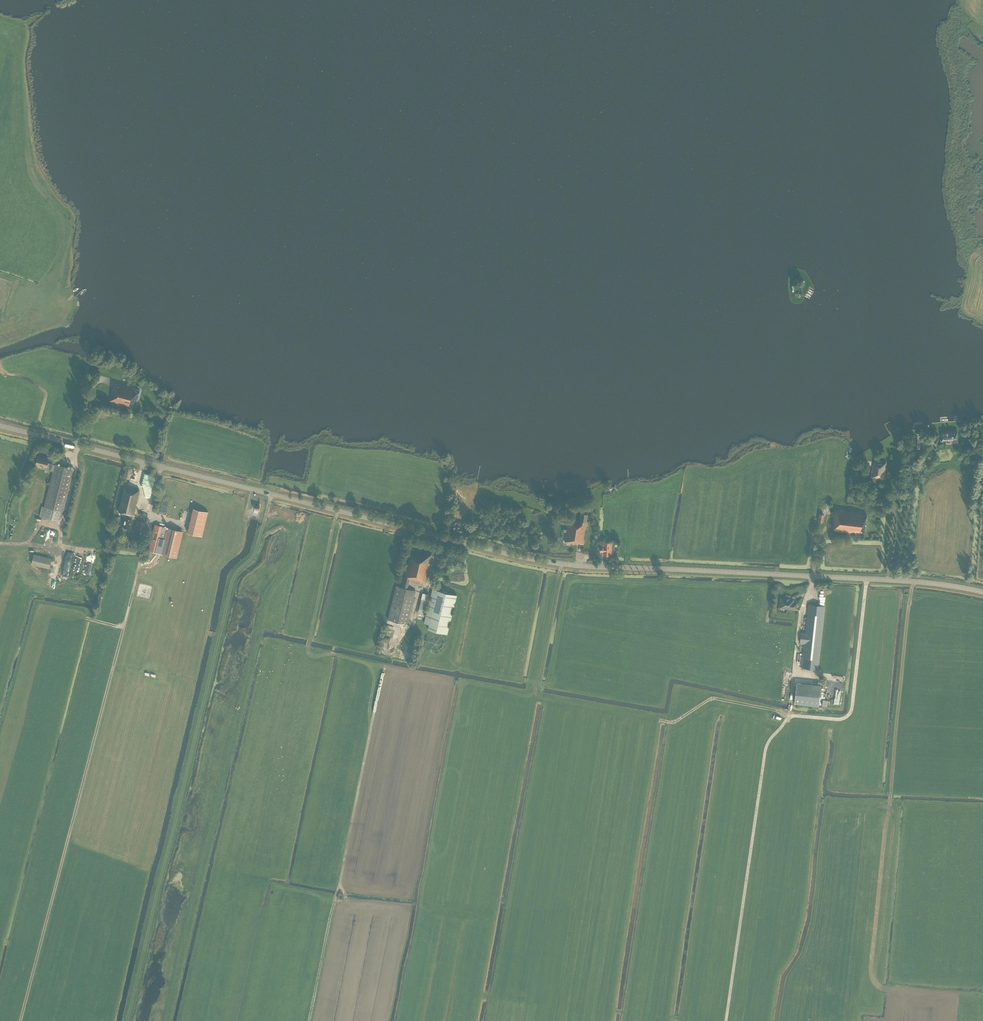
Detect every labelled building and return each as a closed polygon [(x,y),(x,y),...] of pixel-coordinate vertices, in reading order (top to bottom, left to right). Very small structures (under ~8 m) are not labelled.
[(133,388),(115,383),(114,388),(113,388),(110,401),(129,406),(129,405),(136,407),(140,390),(133,389),(133,388)] [(941,432),(942,441),(959,440),(958,431),(941,432)] [(61,521),(63,512),(74,468),(55,464),(48,463),(49,459),(38,456),(36,464),(46,467),(46,470),(53,471),(44,507),(42,506),(39,516),(61,521)] [(876,478),(884,479),(886,462),(878,460),(878,462),(875,461),(874,468),(873,468),(871,477),(876,477),(876,478)] [(132,515),(133,515),(139,490),(135,489),(125,486),(119,511),(127,513),(126,517),(123,527),(130,528),(132,518),(131,518),(132,515)] [(470,504),(458,500),(457,507),(462,508),(461,510),(468,511),(470,504)] [(823,522),(824,514),(825,501),(819,500),(817,514),(815,514),(814,521),(823,522)] [(193,508),(187,532),(202,536),(208,512),(193,508)] [(854,531),(865,532),(867,515),(861,515),(861,513),(835,510),(833,524),(834,524),(833,530),(854,533),(854,531)] [(577,544),(578,543),(583,544),(588,514),(581,512),(580,521),(568,519),(567,530),(565,530),(564,532),(566,532),(565,542),(577,544)] [(463,526),(466,527),(468,521),(464,520),(463,524),(455,522),(453,531),(461,533),(463,526)] [(167,527),(162,526),(155,524),(148,550),(155,552),(160,553),(177,557),(183,531),(167,527)] [(609,553),(611,553),(612,543),(604,542),(604,544),(601,544),(601,552),(604,552),(604,555),(609,555),(609,553)] [(419,580),(425,582),(432,554),(412,550),(405,578),(402,587),(396,586),(388,620),(407,625),(416,591),(407,588),(409,579),(419,581),(419,580)] [(32,564),(49,568),(52,559),(34,554),(32,564)] [(432,589),(424,623),(429,624),(428,629),(447,634),(457,595),(432,589)] [(429,594),(423,593),(417,616),(423,618),(429,594)] [(793,600),(781,599),(780,607),(796,609),(797,603),(793,603),(793,600)] [(802,668),(818,669),(825,606),(809,604),(805,633),(801,633),(800,643),(804,643),(802,668)] [(818,705),(820,685),(796,683),(794,703),(818,705)]
